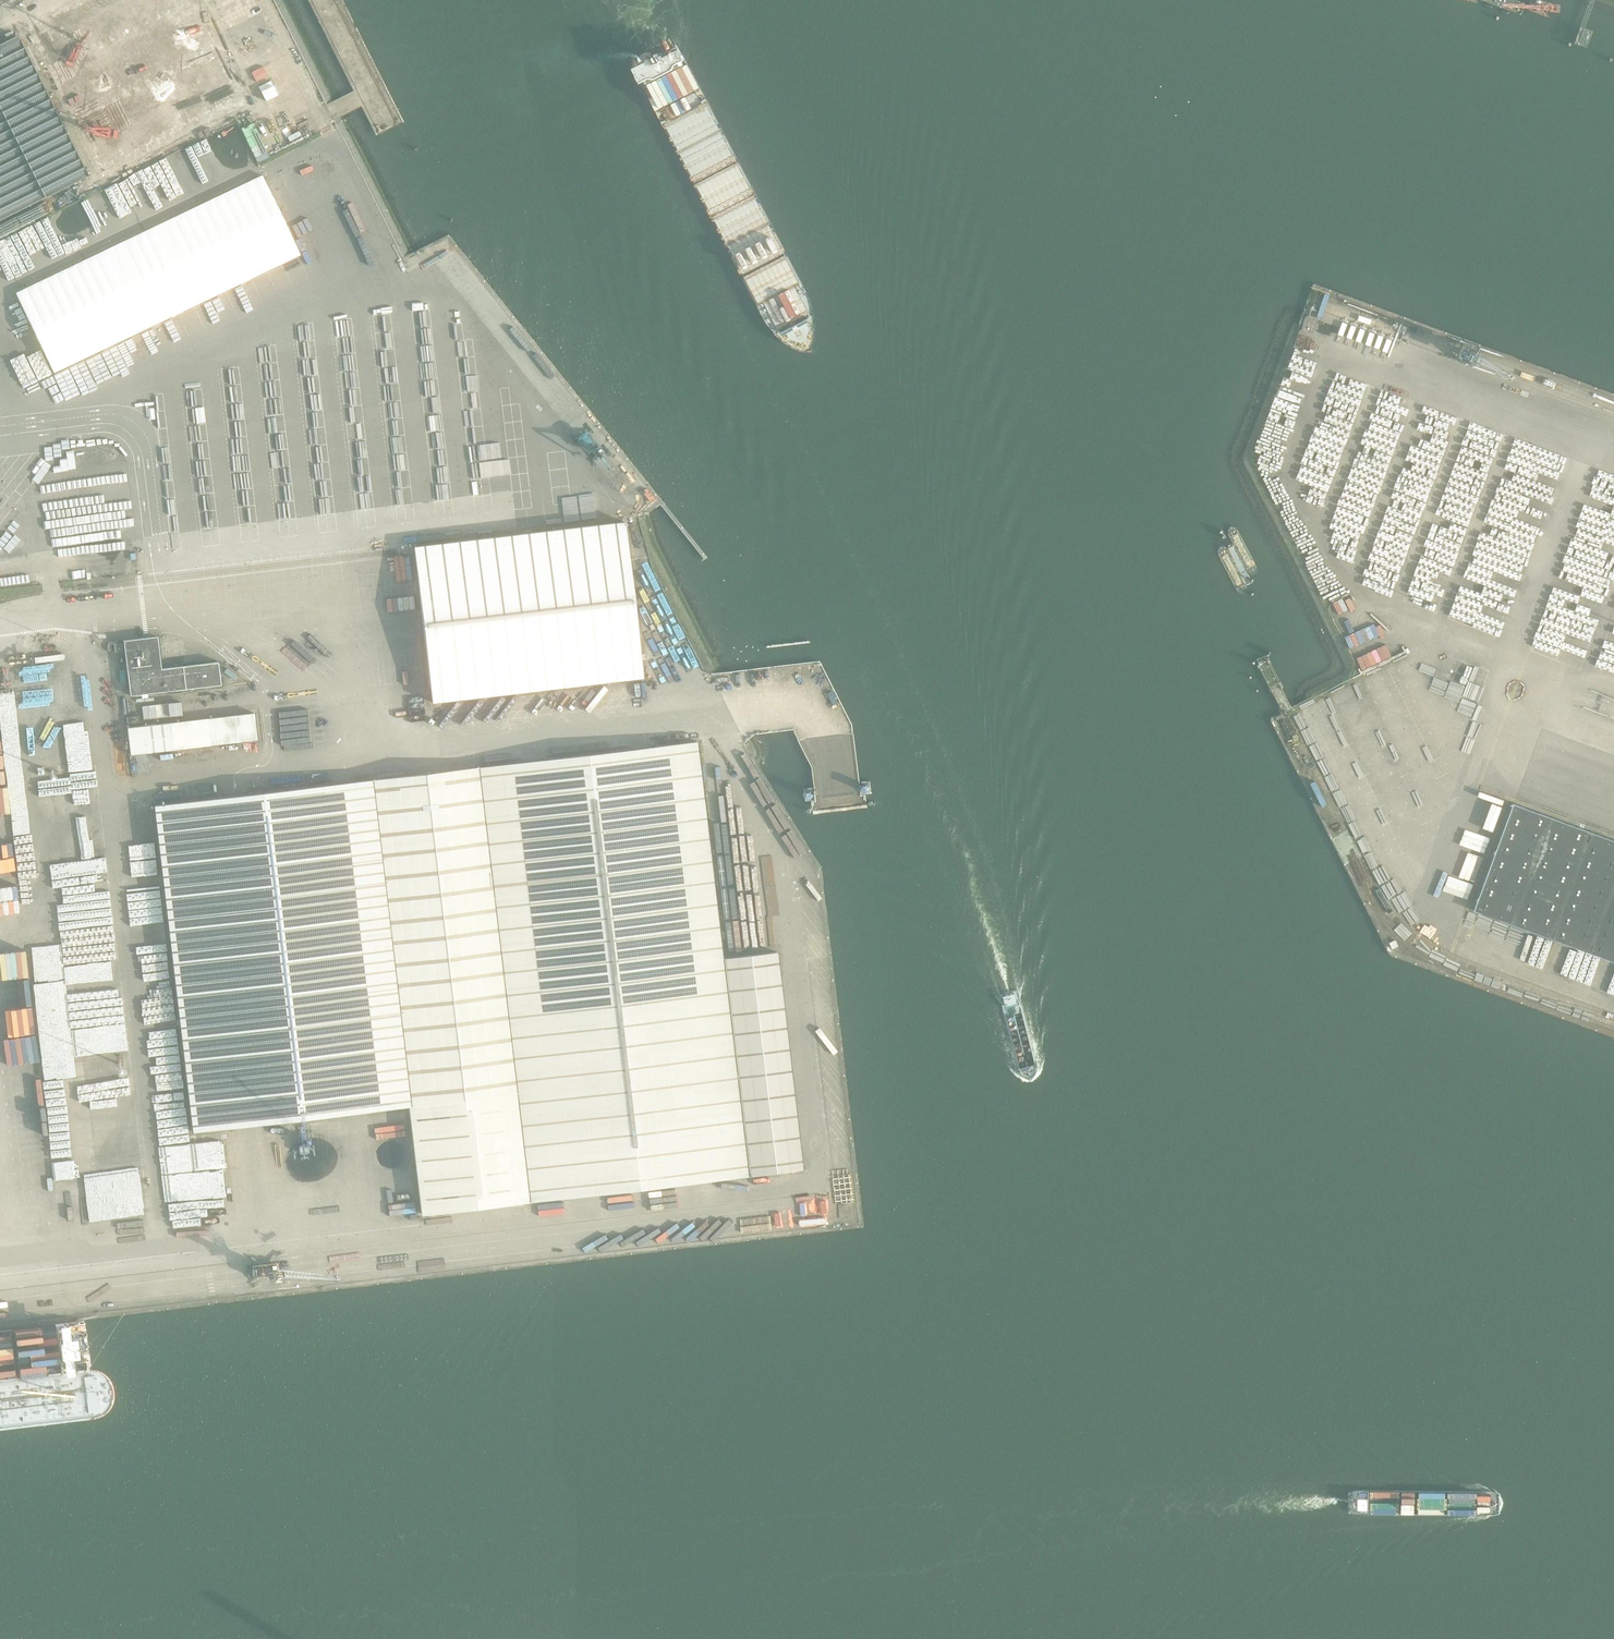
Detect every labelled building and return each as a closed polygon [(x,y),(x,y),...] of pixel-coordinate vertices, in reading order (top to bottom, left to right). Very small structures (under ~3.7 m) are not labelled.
[(21,7),(103,169),(240,100),(190,0),(36,0),(21,7)] [(0,45),(0,221),(89,176),(18,36),(0,45)] [(264,175),(16,293),(54,373),(302,254),(264,175)] [(49,429),(51,453),(91,450),(89,425),(82,426),(82,436),(78,437),(78,445),(67,446),(66,436),(62,437),(62,428),(49,429)] [(432,703),(643,678),(624,522),(414,547),(432,703)] [(221,685),(220,676),(218,662),(162,669),(158,637),(124,641),(124,643),(114,644),(115,653),(126,651),(130,696),(221,685)] [(257,713),(128,725),(131,753),(259,741),(257,713)] [(697,741),(479,767),(505,984),(530,1201),(802,1169),(777,952),(722,958),(697,741)] [(147,753),(132,754),(133,771),(148,771),(147,753)] [(479,767),(370,780),(409,1106),(421,1214),(530,1201),(505,984),(479,767)] [(370,780),(154,805),(169,927),(193,1131),(409,1106),(370,780)] [(871,794),(870,782),(861,783),(861,787),(863,787),(863,790),(862,790),(862,795),(871,794)] [(804,789),(806,802),(815,801),(814,797),(812,797),(812,794),(814,793),(813,788),(804,789)] [(1514,803),(1474,910),(1613,962),(1613,840),(1514,803)]
